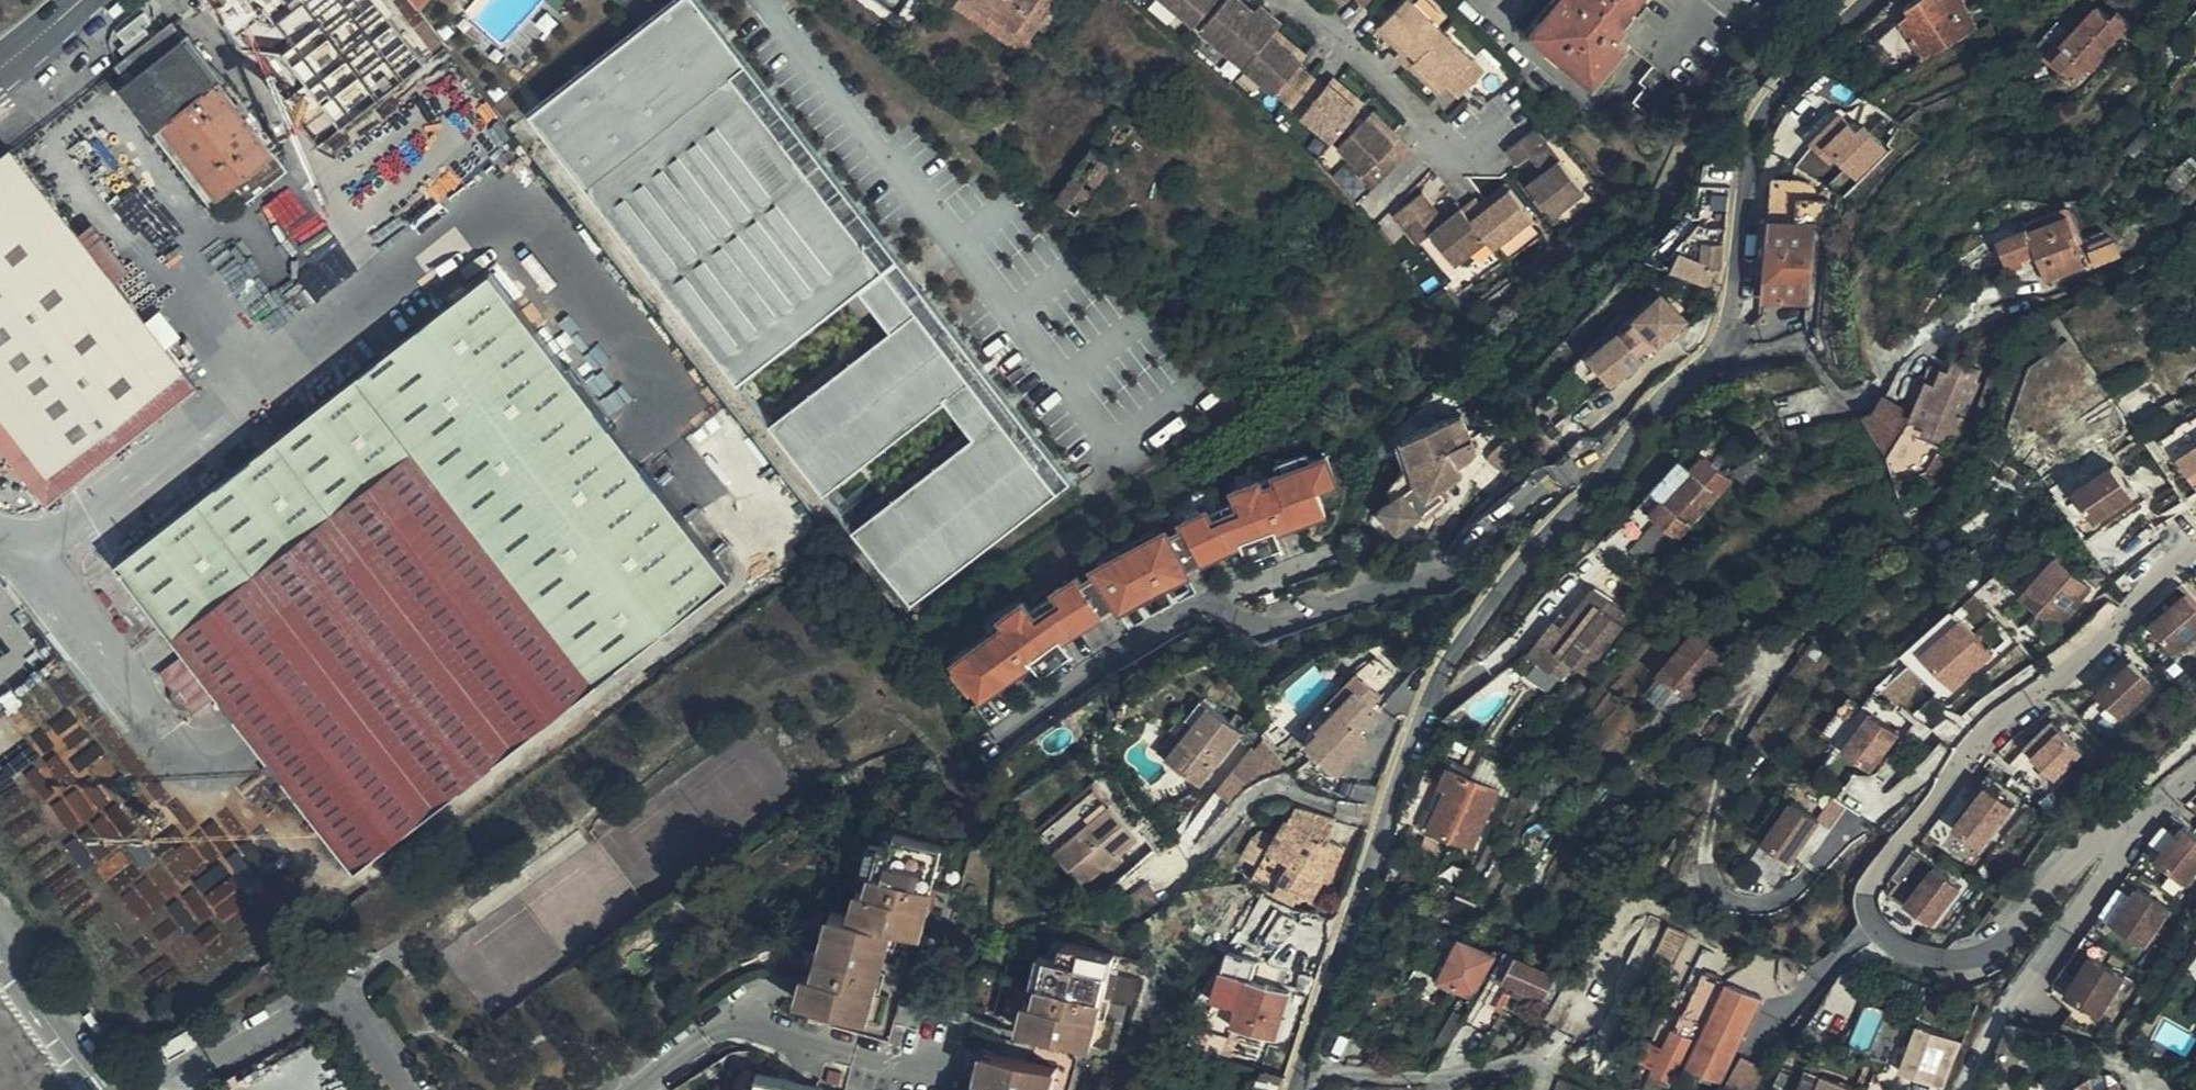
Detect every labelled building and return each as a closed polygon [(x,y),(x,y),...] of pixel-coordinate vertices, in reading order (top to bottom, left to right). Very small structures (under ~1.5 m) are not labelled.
[(448,48),(419,12),(410,0),(247,0),(245,2),(314,75),(284,104),(319,149),(448,48)] [(419,12),(429,0),(410,0),(419,12)] [(532,105),(923,611),(1069,502),(692,0),(665,0),(532,105)] [(971,0),(958,0),(954,6),(1022,53),(1030,42),(971,0)] [(1030,42),(1058,1),(1057,0),(971,0),(1030,42)] [(1195,25),(1216,0),(1165,0),(1195,25)] [(1244,67),(1272,35),(1276,29),(1283,21),(1261,4),(1256,9),(1244,0),(1225,0),(1200,30),(1244,67)] [(1407,70),(1409,68),(1415,62),(1445,31),(1413,0),(1406,0),(1382,25),(1405,47),(1399,53),(1396,57),(1407,70)] [(1533,30),(1596,84),(1630,45),(1620,37),(1629,26),(1622,20),(1639,0),(1558,0),(1533,30)] [(1890,4),(1894,8),(1851,47),(1869,63),(1887,53),(1902,72),(1921,61),(1900,22),(1935,0),(1894,0),(1890,4)] [(1964,0),(1935,0),(1900,22),(1921,61),(1978,29),(1964,0)] [(2079,84),(2133,26),(2119,12),(2113,20),(2099,7),(2063,45),(2067,49),(2054,62),(2079,84)] [(1377,30),(1399,53),(1405,47),(1382,25),(1377,30)] [(155,131),(210,202),(273,153),(174,26),(120,67),(164,123),(155,131)] [(1307,54),(1276,29),(1272,35),(1302,60),(1307,54)] [(1486,72),(1445,31),(1415,62),(1444,90),(1447,86),(1459,99),(1486,72)] [(1244,67),(1289,104),(1312,76),(1298,65),(1302,60),(1272,35),(1244,67)] [(1415,62),(1409,68),(1437,95),(1444,90),(1415,62)] [(1686,93),(1655,68),(1640,84),(1647,91),(1634,105),(1659,125),(1686,93)] [(1289,104),(1332,141),(1360,109),(1329,82),(1326,87),(1312,76),(1289,104)] [(121,87),(113,77),(99,88),(107,98),(121,87)] [(1329,82),(1360,109),(1365,103),(1334,77),(1329,82)] [(511,156),(523,148),(487,103),(476,111),(511,156)] [(1821,170),(1870,119),(1856,106),(1829,135),(1807,156),(1821,170)] [(1374,110),(1369,116),(1397,142),(1401,137),(1374,110)] [(1373,164),(1386,177),(1414,149),(1401,137),(1397,142),(1369,116),(1338,146),(1364,173),(1373,164)] [(1547,144),(1536,129),(1507,151),(1519,166),(1530,156),(1547,144)] [(1559,160),(1547,144),(1530,156),(1542,173),(1559,160)] [(1057,201),(1076,214),(1112,161),(1091,149),(1057,201)] [(48,471),(183,367),(14,150),(0,160),(0,408),(48,471)] [(273,153),(210,202),(223,219),(286,170),(273,153)] [(1586,194),(1559,160),(1542,173),(1527,185),(1553,219),(1586,194)] [(1364,173),(1377,186),(1386,177),(1373,164),(1364,173)] [(1798,200),(1800,183),(1775,180),(1772,222),(1760,221),(1755,275),(1766,276),(1764,299),(1808,302),(1815,226),(1833,227),(1835,204),(1798,200)] [(1485,210),(1511,190),(1505,183),(1480,203),(1485,210)] [(1488,243),(1495,251),(1534,220),(1511,190),(1485,210),(1471,221),(1488,243)] [(1420,219),(1435,207),(1424,193),(1394,215),(1404,230),(1420,219)] [(1476,198),(1462,209),(1471,221),(1485,210),(1480,203),(1476,198)] [(1462,209),(1457,202),(1440,214),(1445,221),(1462,209)] [(1445,221),(1440,214),(1435,207),(1420,219),(1430,233),(1445,221)] [(1455,267),(1488,243),(1471,221),(1462,209),(1445,221),(1430,233),(1455,267)] [(2080,250),(2068,216),(1999,240),(2006,260),(2034,250),(2047,282),(2084,267),(2078,250),(2080,250)] [(1726,240),(1699,238),(1697,260),(1689,259),(1681,273),(1692,280),(1718,290),(1723,271),(1724,269),(1726,242),(1726,240)] [(2123,258),(2117,241),(2088,252),(2094,269),(2123,258)] [(493,272),(118,560),(354,869),(727,581),(493,272)] [(1659,341),(1686,318),(1664,291),(1636,314),(1638,317),(1621,330),(1620,329),(1596,348),(1588,355),(1611,381),(1642,355),(1639,351),(1649,343),(1645,338),(1652,332),(1656,338),(1659,341)] [(1645,338),(1649,343),(1656,338),(1652,332),(1645,338)] [(1944,387),(1927,425),(1923,434),(1943,443),(1945,437),(1957,441),(1967,420),(1965,419),(1980,385),(1977,383),(1982,372),(1956,361),(1951,372),(1944,387)] [(47,507),(199,389),(183,367),(48,471),(0,408),(0,446),(47,507)] [(1943,369),(1937,385),(1944,387),(1951,372),(1943,369)] [(1932,383),(1917,417),(1915,421),(1927,425),(1944,387),(1937,385),(1932,383)] [(1878,412),(1863,419),(1887,461),(1916,417),(1887,397),(1878,412)] [(1464,413),(1452,419),(1463,445),(1476,440),(1464,413)] [(2195,440),(2195,418),(2166,431),(2174,449),(2195,440)] [(1463,445),(1452,419),(1406,438),(1411,458),(1412,469),(1422,491),(1429,500),(1463,474),(1461,467),(1474,454),(1477,444),(1476,440),(1463,445)] [(1524,450),(1511,443),(1493,458),(1508,479),(1520,476),(1524,450)] [(1198,579),(1192,560),(1330,515),(1321,488),(1340,482),(1330,450),(1267,470),(1267,472),(1230,484),(1238,509),(1214,517),(1213,512),(1093,552),(1112,608),(1198,579)] [(2182,460),(2195,480),(2195,450),(2182,460)] [(1945,481),(1954,464),(1940,455),(1930,472),(1945,481)] [(1695,471),(1665,503),(1653,517),(1657,521),(1675,538),(1679,540),(1733,481),(1708,457),(1695,471)] [(1682,459),(1651,491),(1665,503),(1695,471),(1682,459)] [(2076,485),(2097,521),(2140,495),(2118,459),(2076,485)] [(1422,515),(1420,507),(1400,515),(1398,537),(1422,515)] [(1630,551),(1649,568),(1675,538),(1657,521),(1630,551)] [(2026,598),(2061,631),(2097,591),(2063,559),(2026,598)] [(973,698),(1109,616),(1083,572),(1033,602),(946,653),(973,698)] [(2195,640),(2195,606),(2189,597),(2181,588),(2144,620),(2152,629),(2167,646),(2176,657),(2195,640)] [(1565,612),(1530,654),(1546,667),(1562,680),(1575,664),(1587,673),(1633,616),(1597,589),(1573,619),(1565,612)] [(1955,606),(1904,652),(1947,698),(1998,652),(1955,606)] [(1676,714),(1732,658),(1701,628),(1645,684),(1676,714)] [(1546,667),(1530,654),(1517,667),(1530,680),(1546,667)] [(2130,659),(2094,690),(2098,694),(2120,720),(2156,688),(2133,663),(2130,659)] [(1319,725),(1305,740),(1338,772),(1374,735),(1362,724),(1389,696),(1359,668),(1311,717),(1319,725)] [(1194,724),(1182,739),(1166,758),(1202,786),(1245,733),(1201,700),(1186,718),(1194,724)] [(1875,770),(1904,728),(1872,706),(1843,747),(1875,770)] [(2026,748),(2035,757),(2063,730),(2055,721),(2026,748)] [(2056,779),(2085,752),(2063,730),(2035,757),(2046,769),(2053,775),(2056,779)] [(1166,758),(1182,739),(1172,731),(1157,750),(1166,758)] [(1475,747),(1475,746),(1463,772),(1475,778),(1486,755),(1486,754),(1475,747)] [(1386,772),(1393,753),(1375,748),(1369,767),(1386,772)] [(1252,784),(1280,770),(1255,750),(1236,772),(1252,784)] [(1514,796),(1525,777),(1486,755),(1475,778),(1501,790),(1514,796)] [(1475,778),(1463,772),(1453,767),(1444,785),(1451,788),(1431,829),(1474,849),(1501,790),(1475,778)] [(2047,780),(2053,775),(2046,769),(2041,773),(2047,780)] [(1035,831),(1039,836),(1095,789),(1109,806),(1114,802),(1096,781),(1035,831)] [(1989,785),(1957,829),(1984,849),(2017,806),(1989,785)] [(1109,806),(1095,789),(1039,836),(1083,888),(1110,865),(1120,856),(1138,841),(1109,806)] [(1819,810),(1829,824),(1851,808),(1841,794),(1819,810)] [(1798,861),(1824,816),(1791,797),(1764,842),(1798,861)] [(1329,839),(1337,820),(1297,806),(1289,819),(1287,819),(1273,844),(1253,834),(1240,856),(1260,866),(1251,880),(1294,905),(1301,897),(1312,903),(1345,848),(1329,839)] [(2190,885),(2195,877),(2195,836),(2171,819),(2145,853),(2190,885)] [(1987,851),(1984,849),(1957,829),(1952,825),(1939,843),(1973,868),(1987,851)] [(884,829),(859,919),(893,928),(917,936),(943,844),(884,829)] [(1120,856),(1110,865),(1114,870),(1124,861),(1120,856)] [(1938,867),(1909,905),(1936,925),(1965,888),(1938,867)] [(2174,909),(2127,881),(2101,917),(2149,945),(2174,909)] [(1117,909),(1132,928),(1162,906),(1146,885),(1117,909)] [(1467,925),(1479,906),(1460,894),(1449,915),(1467,925)] [(1099,907),(1103,912),(1116,908),(1125,900),(1122,896),(1099,907)] [(893,928),(859,919),(830,910),(805,1004),(866,1021),(893,928)] [(1283,949),(1300,920),(1284,910),(1266,938),(1283,949)] [(1453,958),(1450,965),(1442,980),(1476,999),(1498,957),(1463,939),(1453,958)] [(1091,1048),(1116,957),(1068,943),(1064,959),(1052,955),(1032,1033),(1091,1048)] [(1521,956),(1508,953),(1492,979),(1497,982),(1506,987),(1509,981),(1545,1000),(1557,978),(1520,958),(1521,956)] [(1444,962),(1450,965),(1453,958),(1447,956),(1444,962)] [(2094,956),(2069,996),(2103,1018),(2128,978),(2094,956)] [(1703,968),(1684,1011),(1705,1021),(1685,1062),(1715,1077),(1755,992),(1703,968)] [(1278,1040),(1293,994),(1249,979),(1233,1027),(1278,1040)] [(1539,1011),(1545,1000),(1509,981),(1506,987),(1503,992),(1513,997),(1539,1011)] [(1506,987),(1497,982),(1486,1005),(1504,1015),(1513,997),(1503,992),(1506,987)] [(1653,1072),(1645,1089),(1649,1089),(1671,1089),(1685,1062),(1705,1021),(1684,1011),(1682,1011),(1667,1043),(1653,1072)] [(1436,1043),(1449,1051),(1467,1020),(1456,1014),(1436,1043)] [(1202,1048),(1218,1054),(1231,1031),(1217,1023),(1202,1048)] [(2011,1023),(2002,1047),(2020,1054),(2029,1029),(2011,1023)] [(1962,1048),(1964,1043),(1917,1025),(1899,1071),(1945,1089),(1962,1048)] [(1639,1065),(1653,1072),(1667,1043),(1653,1037),(1639,1065)] [(1058,1069),(999,1053),(989,1089),(1052,1089),(1058,1069)] [(1726,1082),(1738,1089),(1755,1089),(1769,1070),(1745,1054),(1726,1082)] [(1859,1083),(1808,1064),(1798,1089),(1856,1089),(1859,1083)] [(840,1088),(843,1073),(828,1071),(826,1085),(840,1088)] [(817,1088),(757,1073),(753,1089),(817,1089),(817,1088)] [(2095,1081),(2096,1089),(2107,1089),(2122,1081),(2113,1074),(2095,1081)] [(2095,1081),(2094,1075),(2069,1089),(2067,1089),(2096,1089),(2095,1081)] [(2039,1080),(2032,1089),(2067,1089),(2069,1089),(2039,1080)] [(2122,1081),(2107,1089),(2123,1089),(2122,1081)]
